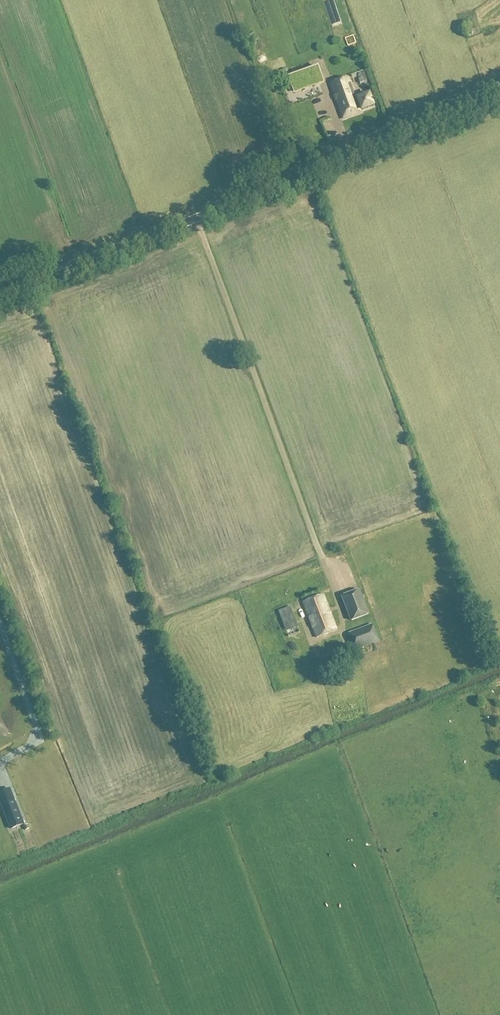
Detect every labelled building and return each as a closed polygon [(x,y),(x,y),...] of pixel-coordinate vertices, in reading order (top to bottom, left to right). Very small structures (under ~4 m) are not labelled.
[(468,37),(479,33),(477,28),(466,32),(468,37)] [(293,93),(323,83),(317,66),(287,77),(293,93)] [(347,78),(330,84),(342,120),(360,114),(359,110),(361,109),(361,111),(373,107),(369,95),(357,99),(358,101),(356,102),(347,78)] [(369,614),(359,589),(340,597),(350,622),(369,614)] [(316,638),(336,630),(323,595),(303,603),(316,638)] [(290,607),(279,612),(284,625),(295,621),(290,607)] [(355,651),(378,642),(372,626),(349,634),(355,651)] [(0,793),(0,801),(11,829),(23,825),(9,789),(0,793)]
